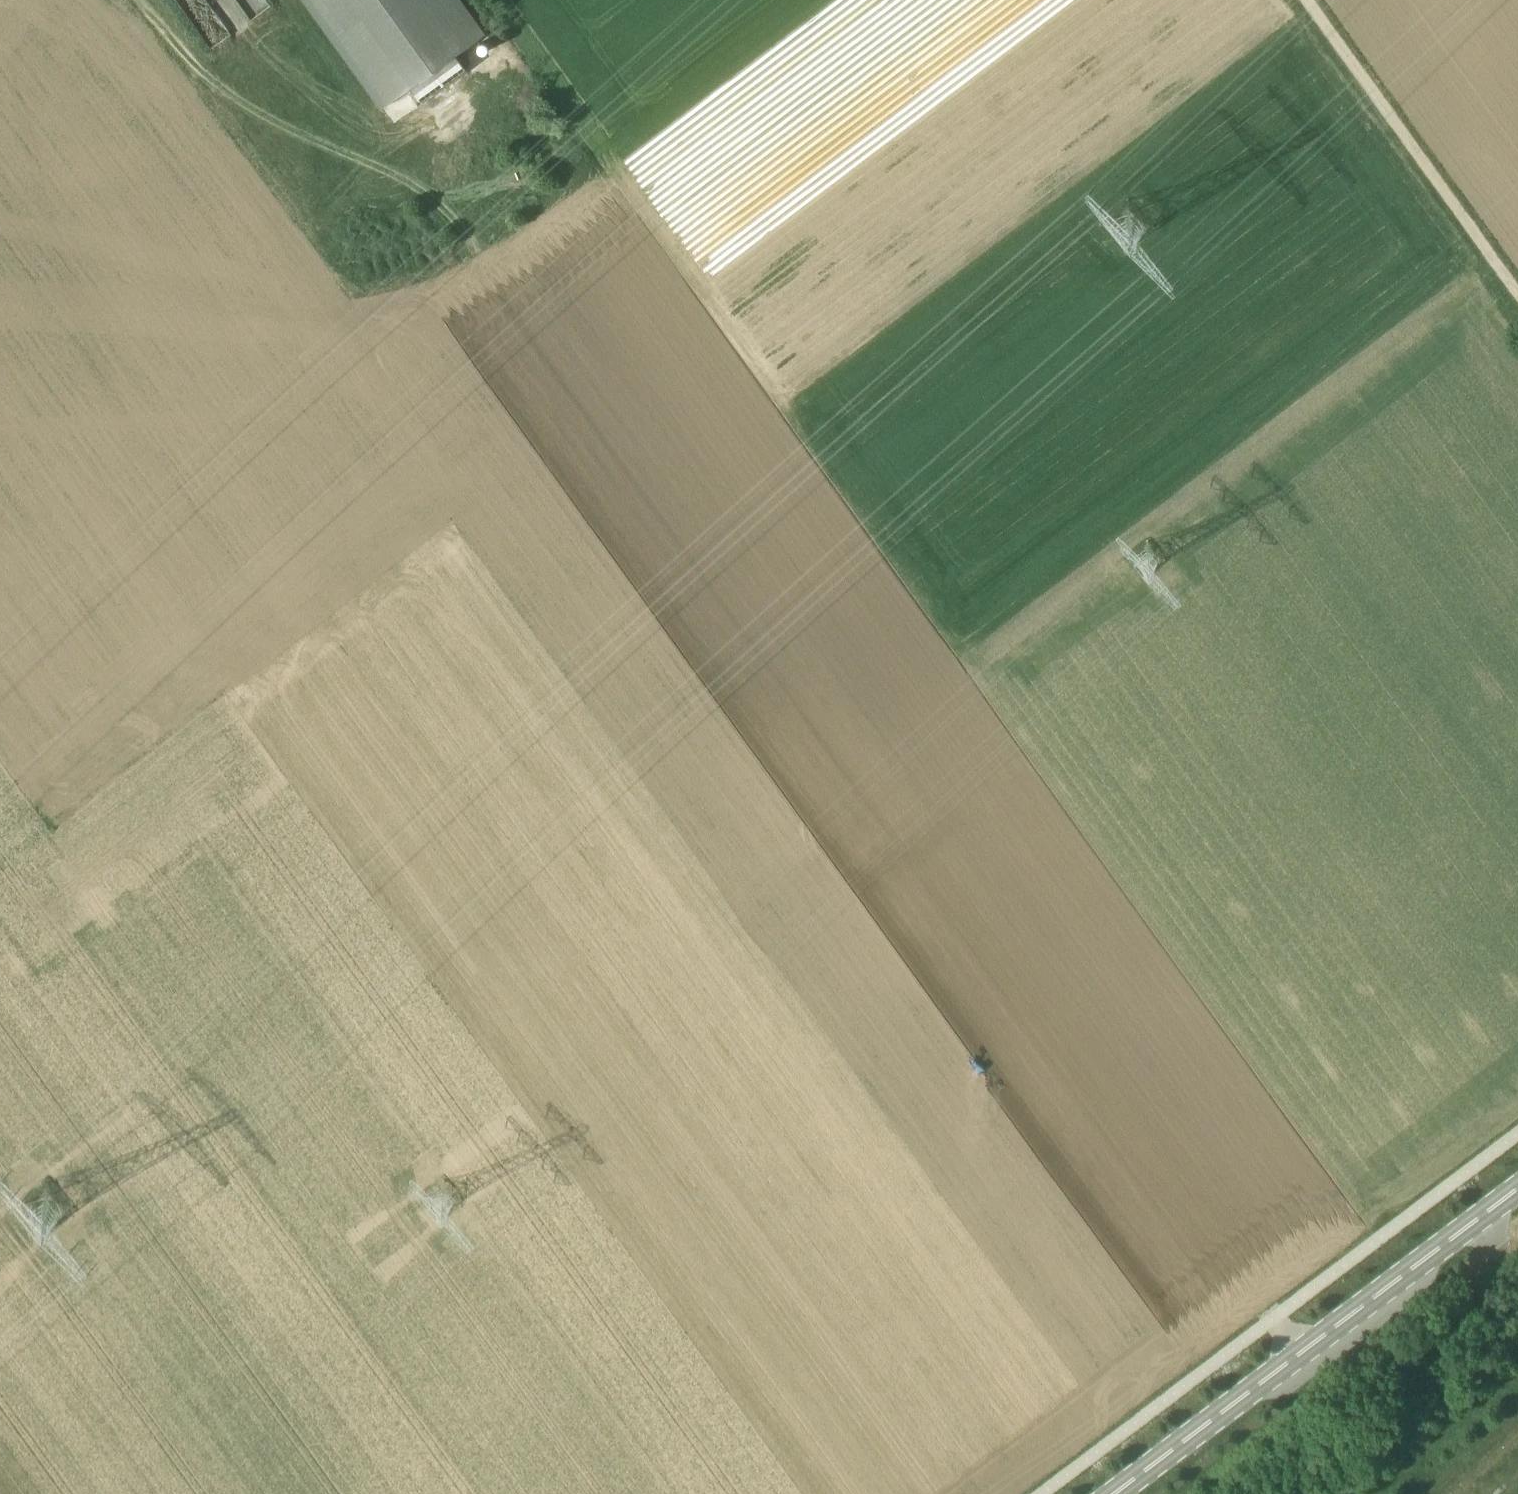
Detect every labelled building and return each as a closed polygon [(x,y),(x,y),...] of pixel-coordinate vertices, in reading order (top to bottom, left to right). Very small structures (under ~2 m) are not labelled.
[(196,29),(215,16),(223,29),(225,28),(227,32),(266,7),(262,0),(177,0),(196,29)] [(382,108),(442,66),(453,81),(468,71),(456,55),(484,35),(460,0),(305,0),(382,108)]
